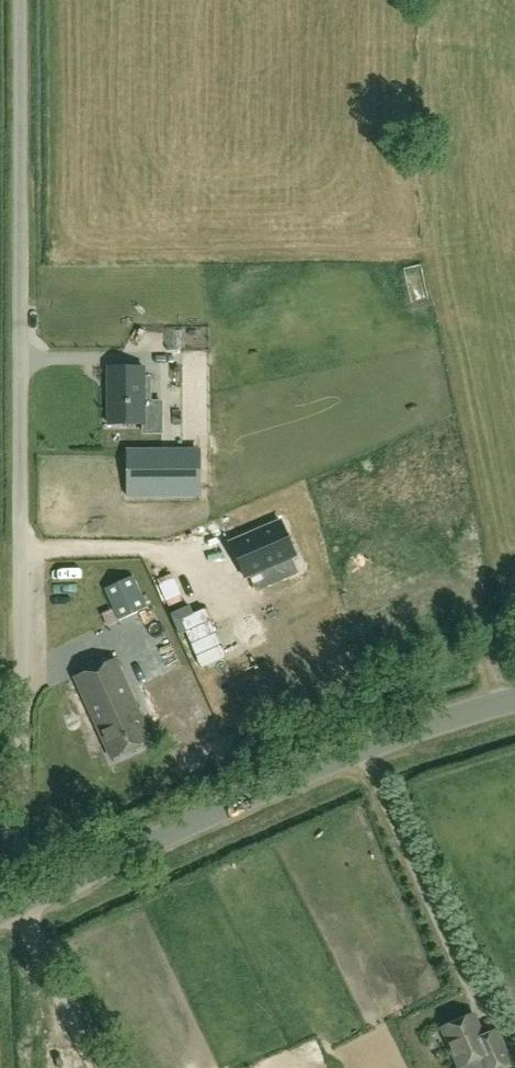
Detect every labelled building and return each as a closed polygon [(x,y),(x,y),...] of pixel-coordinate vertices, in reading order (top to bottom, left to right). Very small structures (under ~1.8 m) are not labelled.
[(110,367),(109,425),(144,425),(145,368),(110,367)] [(127,453),(127,498),(199,498),(199,453),(127,453)] [(302,567),(287,533),(236,555),(251,589),(302,567)] [(191,609),(171,617),(180,640),(184,638),(196,669),(223,658),(205,612),(194,616),(191,609)] [(153,741),(116,659),(76,677),(113,759),(153,741)] [(191,717),(208,709),(203,699),(186,708),(191,717)] [(502,1038),(498,1029),(485,1035),(475,1014),(443,1028),(460,1067),(482,1058),(486,1067),(499,1067),(513,1062),(502,1038)]
